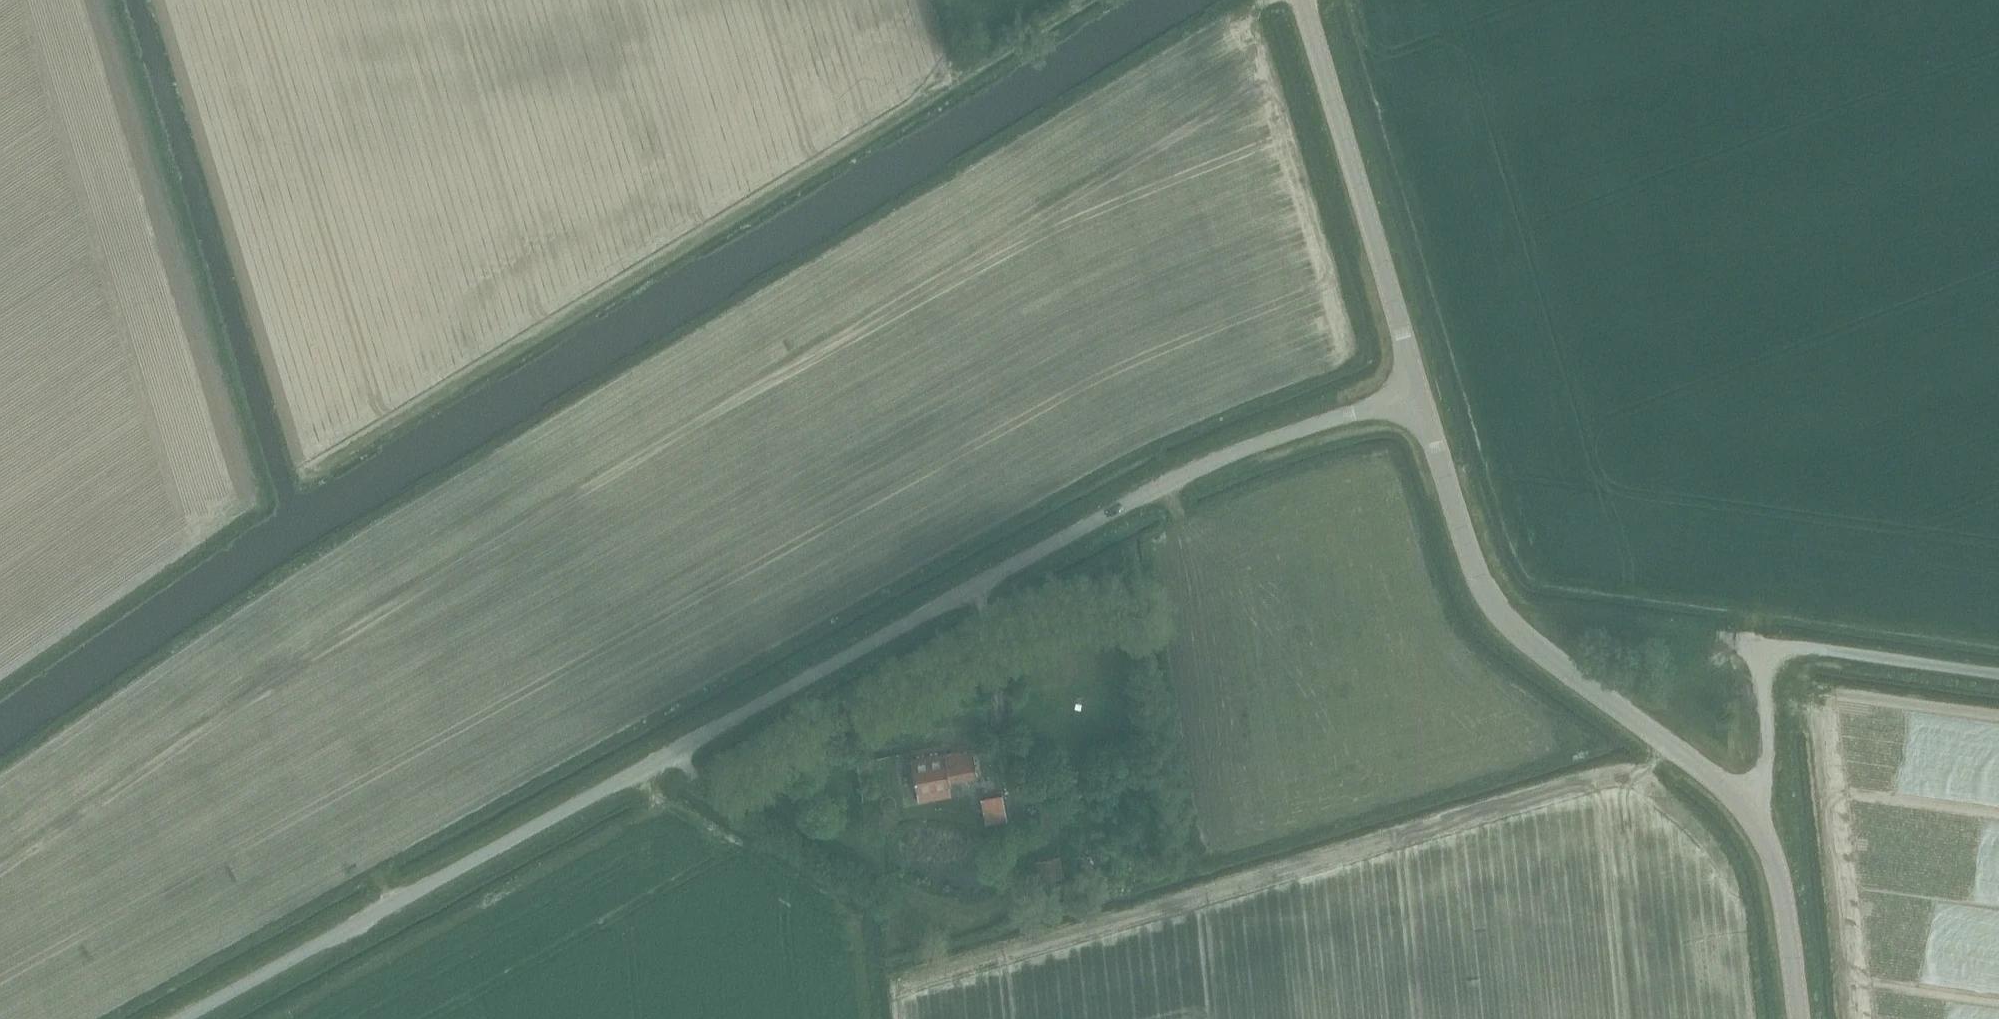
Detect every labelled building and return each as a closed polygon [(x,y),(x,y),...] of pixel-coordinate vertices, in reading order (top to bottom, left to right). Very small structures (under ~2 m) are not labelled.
[(910,756),(916,789),(951,783),(950,779),(978,774),(973,749),(946,754),(945,750),(910,756)] [(1064,783),(1079,781),(1077,770),(1062,771),(1064,783)] [(1002,794),(982,798),(986,822),(1006,818),(1002,794)] [(1079,857),(1082,871),(1095,868),(1092,855),(1079,857)]
